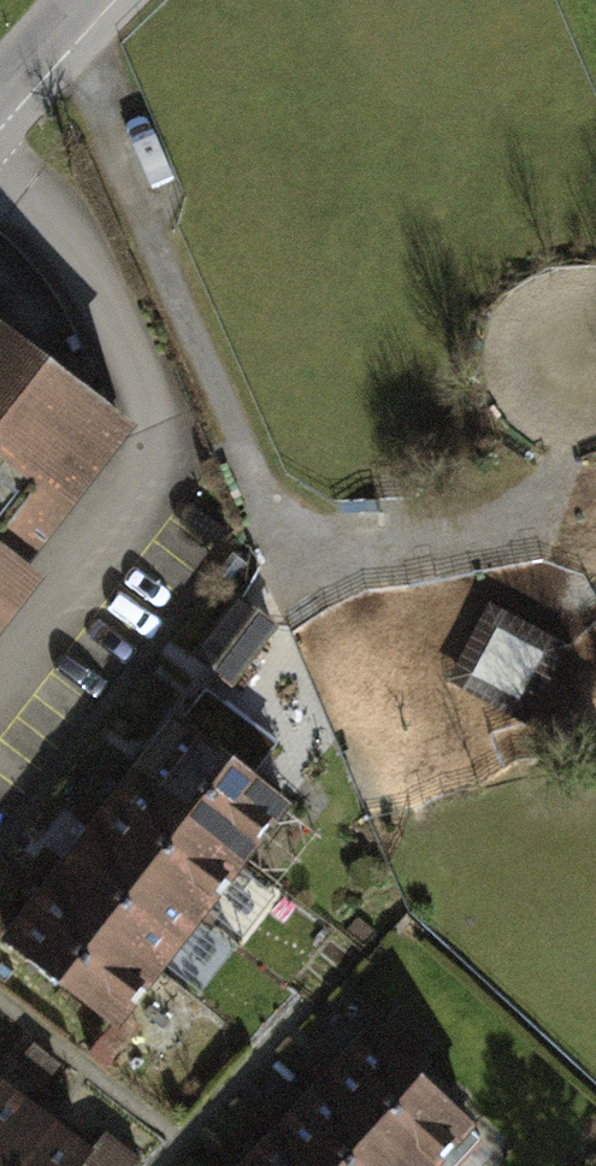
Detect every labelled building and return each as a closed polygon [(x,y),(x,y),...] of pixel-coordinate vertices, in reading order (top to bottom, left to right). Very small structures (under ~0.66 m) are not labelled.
[(28,573),(139,430),(0,322),(0,551),(28,573)] [(43,584),(28,573),(0,551),(0,640),(43,584)] [(529,721),(570,641),(490,599),(448,680),(529,721)] [(176,714),(128,776),(248,864),(293,809),(176,714)] [(128,776),(90,829),(210,916),(248,864),(128,776)] [(90,829),(41,893),(161,981),(210,916),(90,829)] [(41,893),(1,947),(120,1038),(161,981),(41,893)] [(320,1081),(417,1165),(443,1165),(478,1126),(369,1029),(320,1081)] [(37,1110),(0,1080),(0,1158),(37,1110)] [(270,1137),(303,1165),(417,1165),(320,1081),(270,1137)] [(0,1158),(0,1165),(87,1165),(95,1156),(37,1110),(0,1158)] [(243,1165),(303,1165),(270,1137),(243,1165)]
